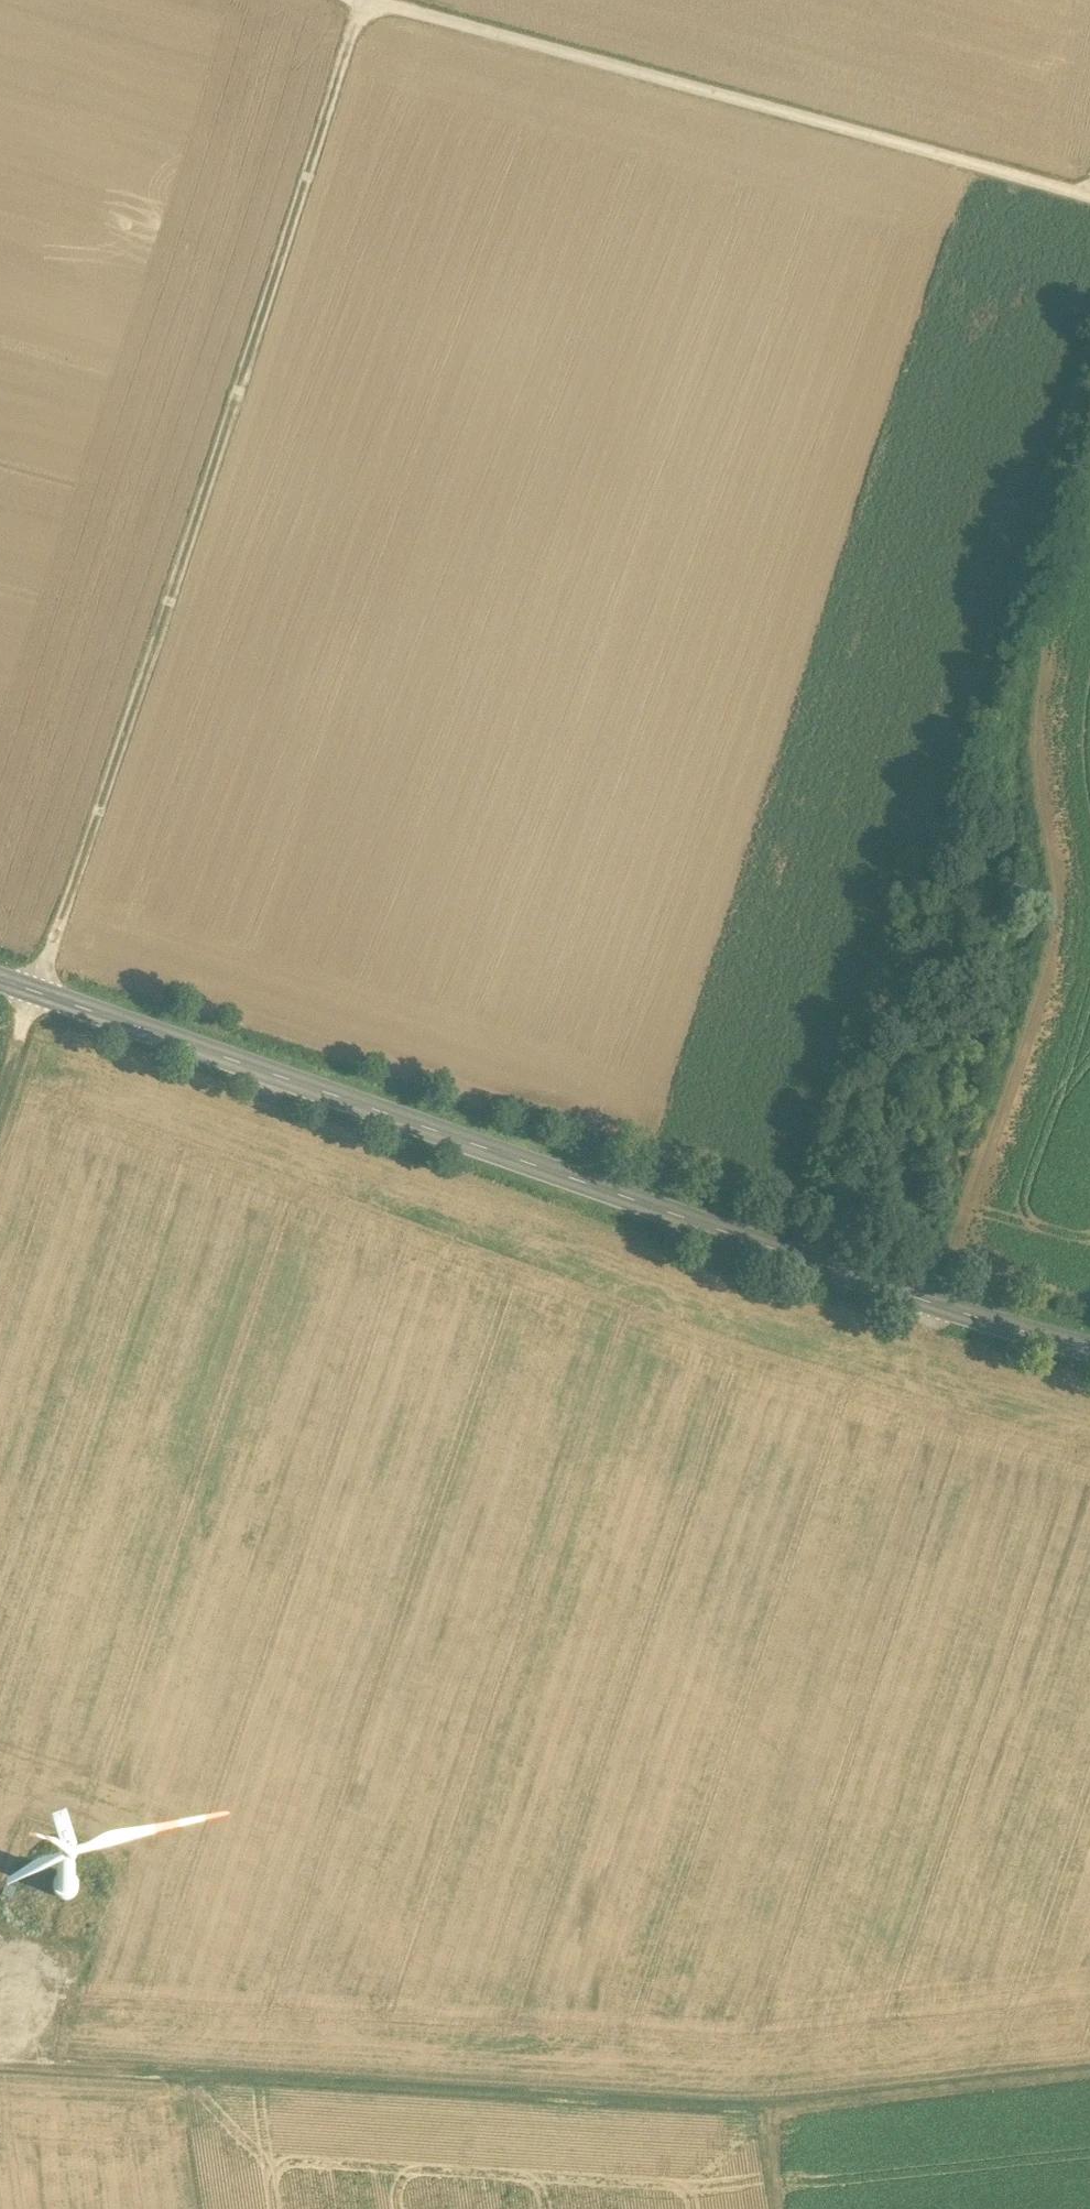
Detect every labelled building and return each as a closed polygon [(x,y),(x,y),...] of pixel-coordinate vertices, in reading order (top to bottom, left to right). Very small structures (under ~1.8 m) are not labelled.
[(1,1897),(11,1901),(16,1887),(6,1883),(1,1897)]
